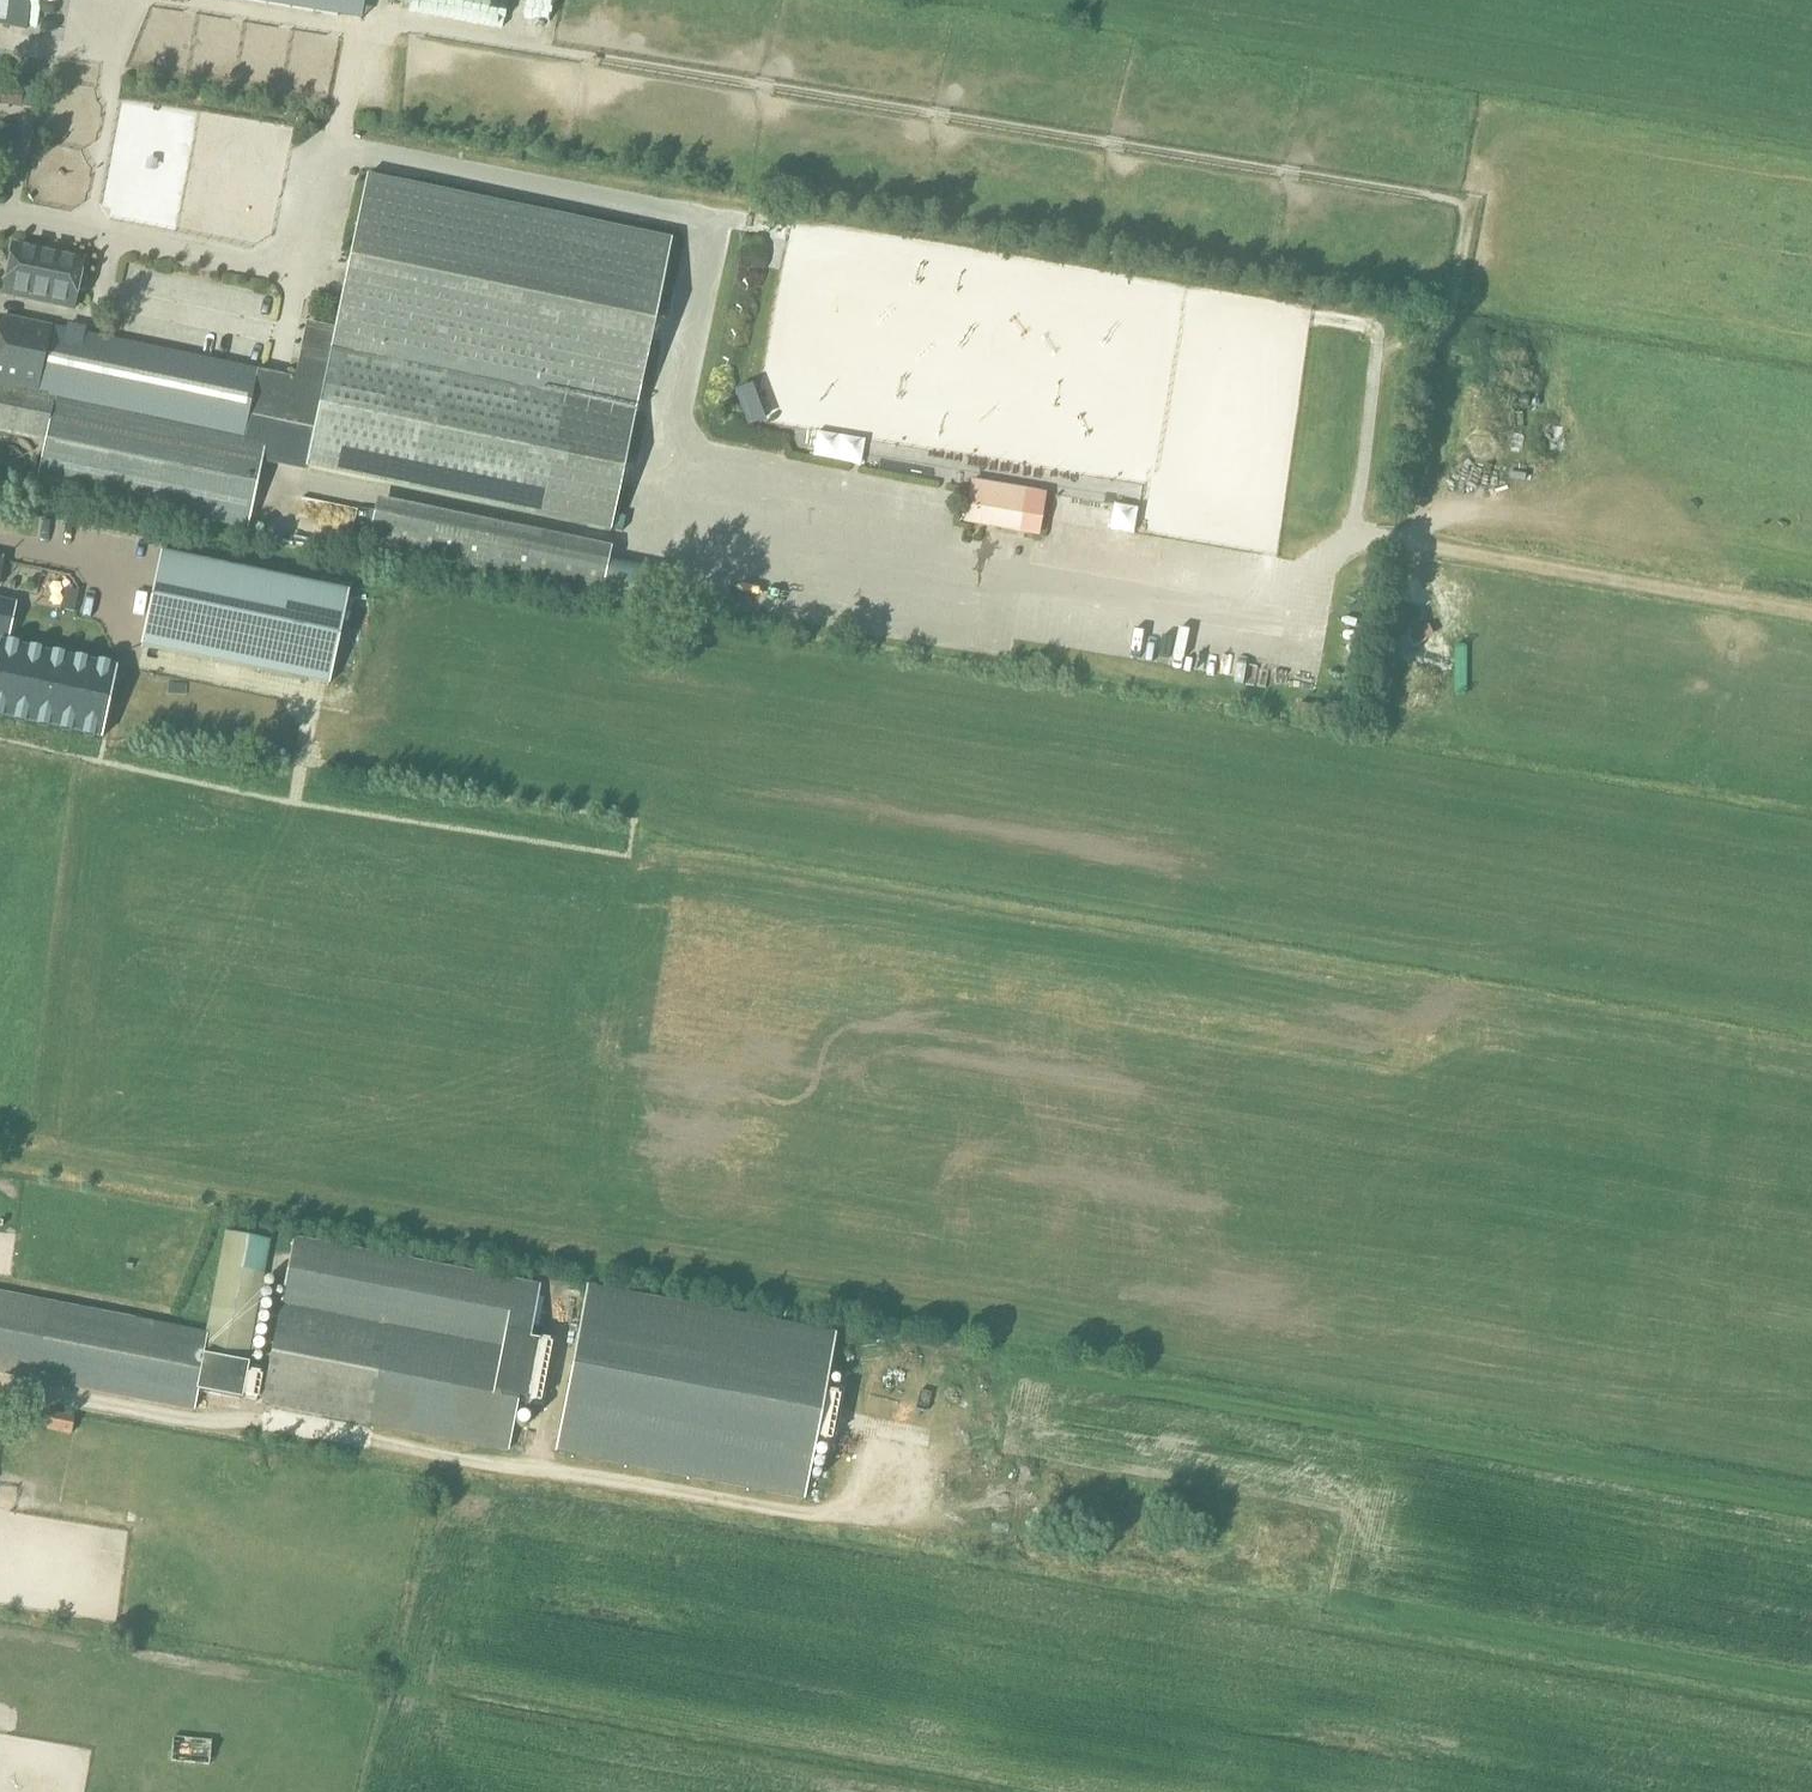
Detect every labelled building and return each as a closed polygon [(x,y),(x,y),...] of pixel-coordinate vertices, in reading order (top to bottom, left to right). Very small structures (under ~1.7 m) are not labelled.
[(25,32),(30,0),(0,0),(0,28),(25,32)] [(364,0),(237,0),(361,21),(364,0)] [(0,126),(0,148),(12,150),(16,129),(0,126)] [(330,351),(329,355),(301,349),(295,379),(51,328),(52,326),(1,316),(1,319),(0,323),(0,433),(45,443),(36,487),(248,532),(262,465),(304,474),(305,468),(612,532),(672,242),(361,177),(330,351)] [(0,299),(75,315),(86,261),(11,246),(0,299)] [(1045,494),(972,482),(965,524),(1038,536),(1045,494)] [(161,553),(141,646),(304,680),(328,685),(348,592),(326,587),(161,553)] [(106,741),(120,670),(3,648),(4,643),(11,644),(18,609),(0,605),(0,721),(106,741)] [(240,1400),(271,1242),(228,1234),(206,1350),(191,1347),(194,1332),(37,1302),(0,1295),(0,1374),(195,1411),(198,1392),(240,1400)] [(295,1239),(263,1404),(507,1451),(526,1348),(553,1353),(556,1339),(529,1334),(538,1286),(295,1239)] [(588,1287),(557,1451),(804,1498),(835,1334),(588,1287)] [(45,1412),(42,1431),(71,1436),(74,1418),(45,1412)] [(211,1741),(174,1736),(172,1762),(208,1766),(211,1741)]
